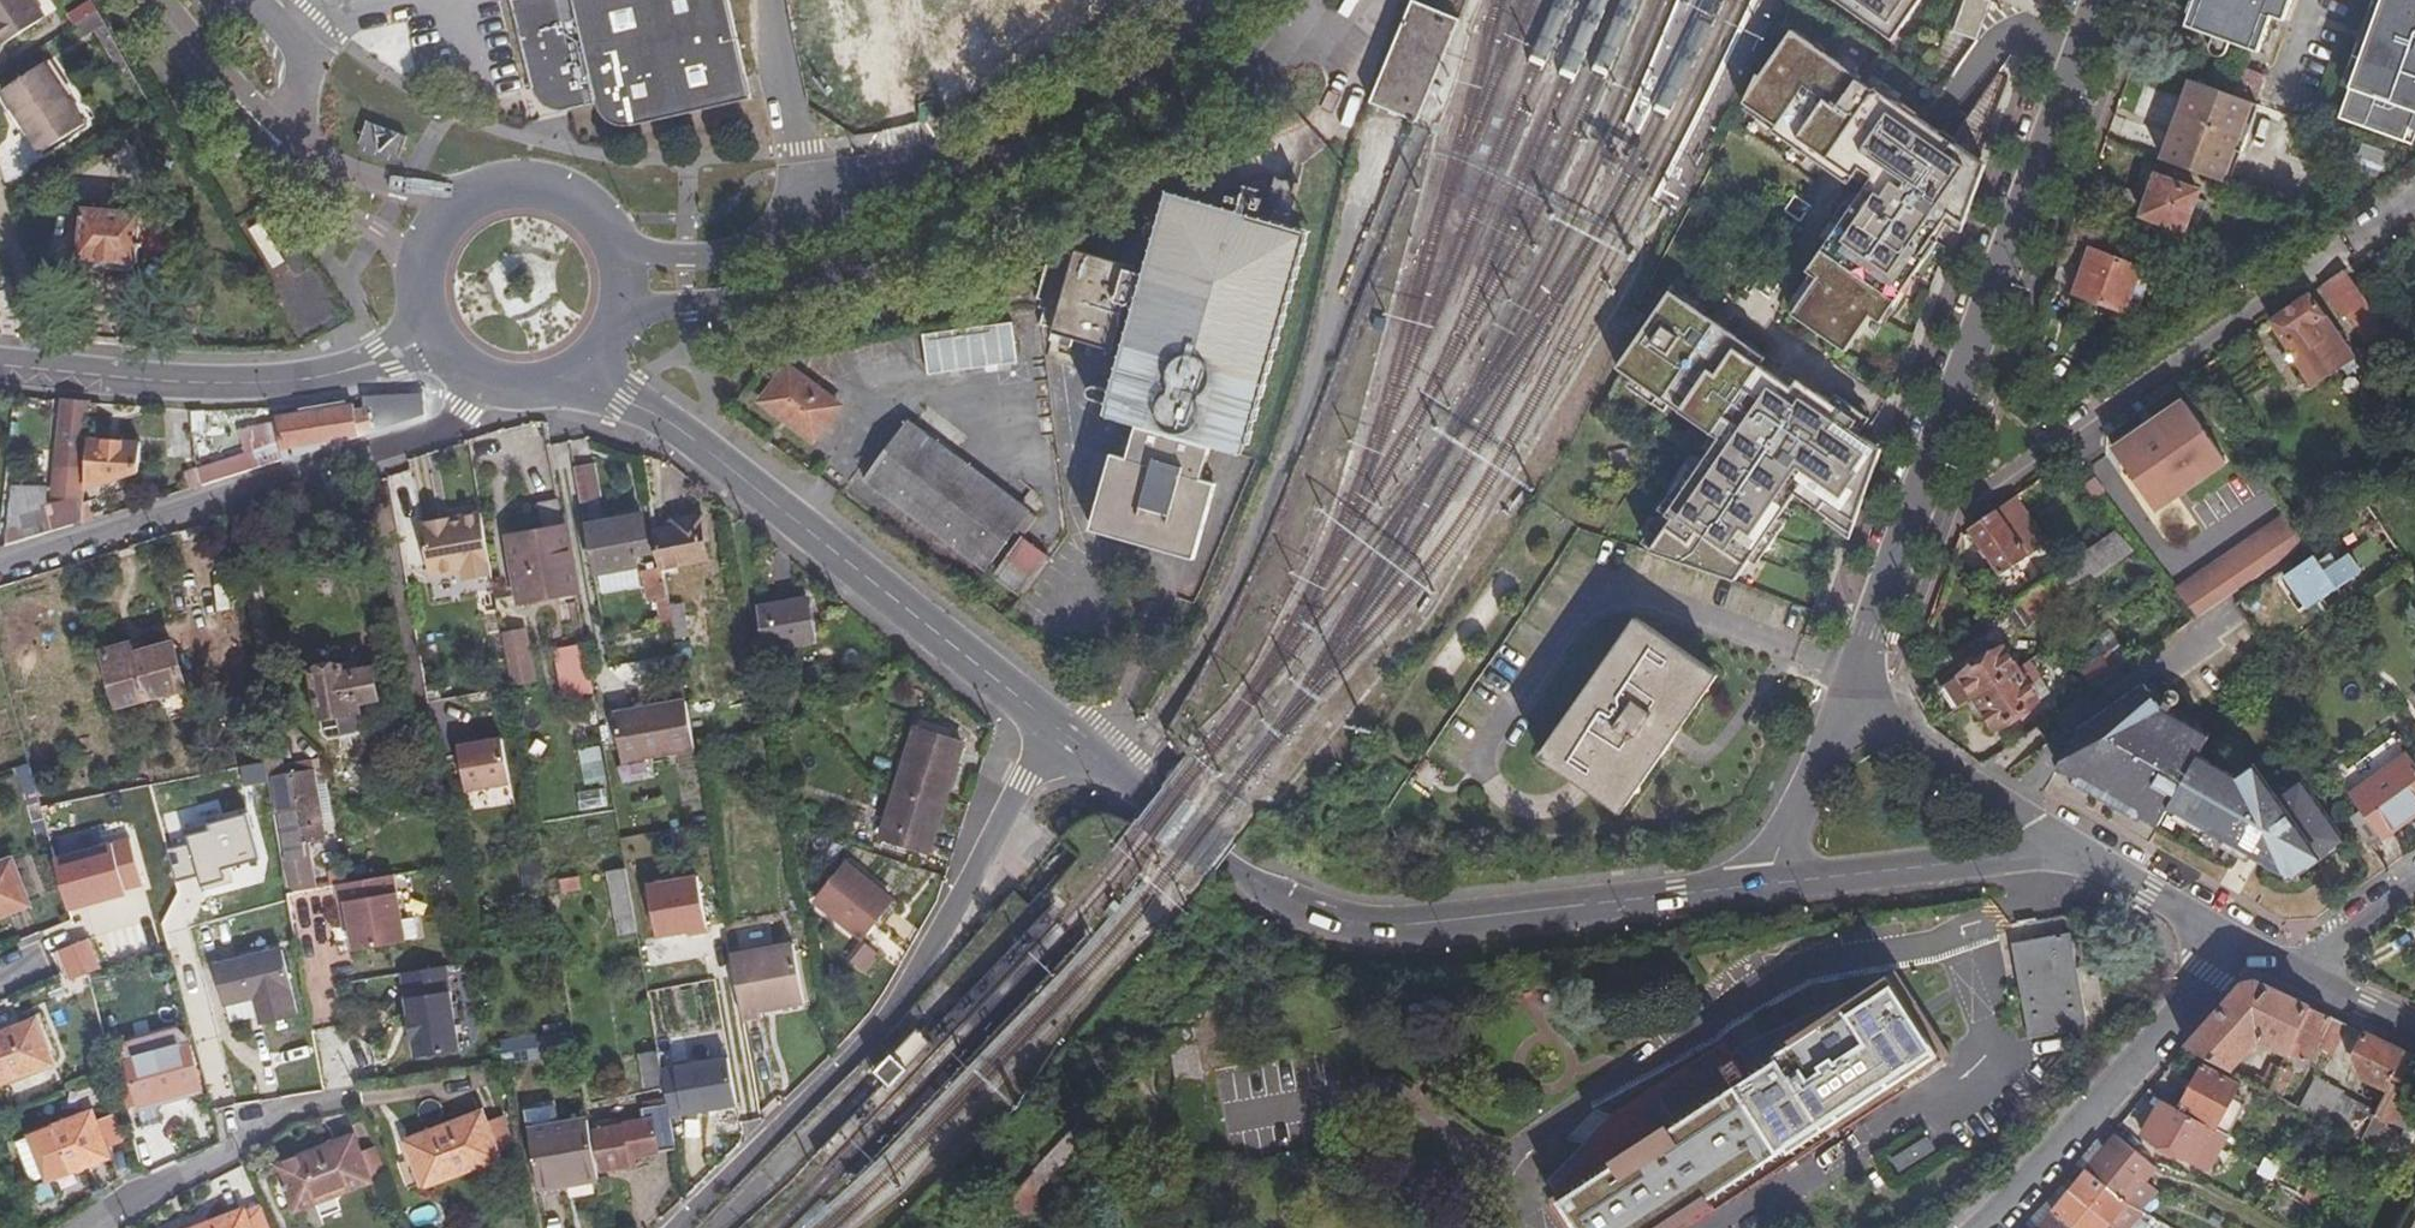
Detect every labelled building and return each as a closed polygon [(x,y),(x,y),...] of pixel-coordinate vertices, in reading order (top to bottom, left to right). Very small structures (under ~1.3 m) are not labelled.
[(6,43),(50,17),(40,0),(0,0),(0,34),(6,43)] [(101,13),(95,0),(92,0),(70,11),(78,25),(101,13)] [(525,90),(539,88),(561,103),(558,115),(592,106),(600,119),(610,126),(622,131),(749,105),(726,0),(506,0),(525,90)] [(1898,47),(1927,0),(1834,0),(1898,47)] [(1979,39),(1993,0),(1968,0),(1957,31),(1979,39)] [(2189,0),(2186,13),(2189,18),(2187,26),(2214,35),(2210,47),(2211,51),(2213,54),(2216,56),(2222,56),(2226,55),(2229,51),(2232,42),(2260,51),(2263,43),(2270,41),(2275,27),(2271,23),(2272,16),(2286,19),(2292,0),(2190,0),(2189,0)] [(2403,140),(2414,110),(2414,0),(2381,0),(2340,116),(2403,140)] [(1456,24),(1410,5),(1369,109),(1415,127),(1456,24)] [(1948,224),(1961,231),(1985,165),(1797,34),(1754,91),(1742,108),(1852,184),(1857,178),(1869,187),(1808,269),(1812,272),(1790,302),(1796,306),(1792,311),(1845,351),(1871,316),(1882,323),(1936,241),(1934,239),(1948,224)] [(40,69),(0,93),(0,97),(37,156),(82,127),(40,69)] [(543,115),(558,115),(561,103),(539,88),(525,90),(531,104),(543,115)] [(2414,138),(2414,110),(2403,140),(2413,143),(2414,138)] [(2142,218),(2184,233),(2199,193),(2157,177),(2142,218)] [(1106,354),(1124,300),(1137,299),(1110,390),(1092,385),(1087,401),(1106,406),(1103,417),(1132,425),(1123,455),(1112,452),(1089,527),(1186,556),(1209,478),(1199,475),(1181,470),(1189,443),(1207,448),(1240,458),(1309,231),(1267,219),(1275,190),(1248,182),(1245,192),(1233,189),(1229,201),(1243,205),(1239,217),(1174,197),(1150,275),(1064,249),(1062,251),(1059,270),(1044,267),(1036,319),(1063,346),(1073,337),(1098,345),(1096,351),(1106,354)] [(101,215),(83,213),(79,263),(115,267),(115,276),(131,277),(132,267),(139,268),(142,218),(110,216),(110,207),(102,207),(101,215)] [(275,265),(285,260),(263,222),(253,228),(275,265)] [(2075,292),(2123,310),(2140,267),(2090,249),(2075,292)] [(2329,373),(2332,378),(2391,338),(2342,268),(2332,275),(2351,302),(2348,304),(2371,337),(2349,353),(2307,292),(2268,319),(2310,386),(2329,373)] [(2338,311),(2348,304),(2351,302),(2332,275),(2318,284),(2338,311)] [(1825,521),(1849,537),(1879,453),(1845,434),(1851,425),(1828,409),(1833,402),(1810,386),(1805,393),(1793,385),(1788,392),(1760,371),(1765,364),(1688,308),(1682,315),(1666,303),(1619,367),(1645,386),(1639,393),(1666,412),(1676,398),(1730,438),(1714,456),(1707,451),(1680,490),(1675,486),(1645,529),(1658,537),(1649,549),(1734,579),(1798,503),(1793,499),(1803,484),(1835,507),(1825,521)] [(1018,323),(928,333),(932,373),(1022,363),(1018,323)] [(2413,354),(2414,353),(2414,329),(2411,324),(2398,332),(2413,354)] [(867,362),(869,385),(909,381),(907,357),(867,362)] [(811,437),(837,402),(786,365),(760,400),(811,437)] [(68,490),(79,491),(83,402),(60,400),(54,468),(70,470),(68,490)] [(355,435),(351,404),(271,416),(272,424),(254,427),(260,438),(251,443),(254,452),(196,469),(198,486),(355,435)] [(862,475),(982,566),(1028,509),(906,417),(862,475)] [(136,439),(81,438),(79,487),(133,466),(136,439)] [(1207,448),(1189,443),(1181,470),(1199,475),(1207,448)] [(592,461),(571,465),(578,502),(598,498),(592,461)] [(182,474),(187,489),(192,488),(198,486),(196,469),(182,474)] [(7,481),(4,548),(48,534),(77,524),(78,504),(41,502),(41,484),(7,481)] [(1995,509),(2027,557),(2046,544),(2015,495),(1995,509)] [(571,588),(556,500),(535,503),(540,533),(507,538),(517,598),(571,588)] [(2027,557),(1995,509),(1962,532),(1996,578),(2027,557)] [(461,579),(487,575),(476,512),(415,522),(425,574),(459,568),(461,579)] [(674,525),(653,529),(659,566),(707,558),(699,514),(673,519),(674,525)] [(637,515),(586,524),(594,573),(633,566),(628,544),(642,542),(637,515)] [(2050,573),(2065,596),(2131,548),(2113,529),(2050,573)] [(989,571),(1019,595),(1048,556),(1019,533),(989,571)] [(2315,551),(2284,573),(2308,606),(2361,570),(2347,552),(2326,566),(2315,551)] [(665,594),(659,566),(644,569),(648,597),(665,594)] [(2068,599),(2065,596),(2050,573),(2005,604),(2015,618),(2024,612),(2030,620),(2043,611),(2046,614),(2068,599)] [(754,608),(762,650),(812,642),(803,599),(754,608)] [(678,607),(667,608),(672,637),(684,635),(678,607)] [(1545,756),(1641,619),(1635,615),(1539,752),(1545,756)] [(1654,752),(1660,755),(1674,735),(1669,732),(1712,668),(1641,619),(1545,756),(1616,806),(1654,752)] [(528,626),(503,631),(515,686),(540,680),(528,626)] [(127,646),(101,654),(117,703),(181,684),(168,644),(130,655),(127,646)] [(591,644),(558,645),(559,697),(593,696),(591,644)] [(1973,696),(2016,666),(2002,646),(1958,675),(1973,696)] [(2079,667),(2091,686),(2121,665),(2108,648),(2102,653),(2096,646),(2078,657),(2083,665),(2079,667)] [(675,654),(643,659),(647,678),(678,673),(675,654)] [(2016,666),(2026,681),(2036,674),(2026,659),(2016,666)] [(2026,681),(2016,666),(1973,696),(1994,728),(2037,698),(2026,681)] [(340,667),(311,672),(320,721),(347,717),(347,712),(358,710),(358,703),(376,699),(372,671),(342,676),(340,667)] [(1669,732),(1674,735),(1718,672),(1712,668),(1669,732)] [(2141,681),(2080,726),(2055,767),(2155,824),(2167,805),(2282,869),(2298,870),(2339,840),(2297,780),(2276,794),(2253,763),(2237,773),(2197,755),(2207,736),(2162,708),(2141,681)] [(691,741),(683,701),(611,713),(619,760),(692,748),(691,741)] [(896,784),(940,798),(958,742),(913,729),(896,784)] [(453,743),(454,747),(472,744),(471,739),(453,743)] [(506,784),(498,739),(472,744),(454,747),(462,792),(506,784)] [(2366,842),(2414,809),(2414,766),(2399,743),(2343,781),(2360,805),(2347,814),(2366,842)] [(602,745),(580,748),(586,784),(608,781),(602,745)] [(1654,752),(1616,806),(1622,810),(1660,755),(1654,752)] [(273,776),(279,811),(298,809),(304,840),(323,837),(322,825),(323,819),(314,770),(273,776)] [(940,798),(896,784),(880,837),(922,851),(940,798)] [(0,861),(0,912),(25,902),(8,857),(0,861)] [(844,865),(815,904),(859,940),(889,902),(844,865)] [(621,868),(598,873),(599,879),(606,879),(612,917),(629,914),(621,868)] [(354,952),(406,943),(406,941),(403,924),(395,877),(337,886),(343,923),(348,922),(354,952)] [(415,922),(403,924),(406,941),(418,940),(415,922)] [(2024,1039),(2039,1037),(2070,1032),(2084,1030),(2068,935),(2009,943),(2024,1039)] [(868,975),(882,952),(866,942),(852,965),(868,975)] [(773,1000),(774,1005),(802,1001),(791,943),(729,954),(741,1021),(760,1017),(759,1008),(758,1002),(773,1000)] [(279,949),(215,966),(225,1005),(254,999),(260,1023),(296,1014),(279,949)] [(461,1047),(446,963),(400,972),(408,1014),(405,1015),(409,1038),(412,1038),(416,1056),(461,1047)] [(1166,1030),(1185,1145),(1207,1141),(1198,1091),(1202,1090),(1193,1038),(1248,978),(1236,966),(1182,1027),(1166,1030)] [(1744,1079),(1723,1093),(1559,1199),(1578,1227),(1663,1227),(1823,1125),(1825,1127),(1938,1055),(1889,980),(1776,1053),(1779,1056),(1744,1079)] [(2183,1047),(2225,1070),(2253,1039),(2282,1053),(2304,1006),(2253,982),(2239,983),(2183,1047)] [(2304,1006),(2282,1053),(2304,1064),(2312,1047),(2324,1053),(2331,1050),(2343,1024),(2316,1012),(2304,1006)] [(47,1064),(32,1021),(0,1033),(0,1081),(47,1064)] [(131,1045),(127,1063),(138,1105),(200,1087),(187,1042),(175,1032),(131,1045)] [(2070,1032),(2039,1037),(2043,1061),(2074,1057),(2070,1032)] [(2382,1090),(2402,1052),(2386,1045),(2361,1033),(2349,1058),(2353,1066),(2366,1071),(2362,1081),(2382,1090)] [(513,1046),(512,1038),(496,1041),(497,1050),(513,1046)] [(662,1051),(642,1053),(645,1087),(665,1085),(662,1051)] [(2414,1082),(2414,1058),(2402,1052),(2382,1090),(2371,1113),(2356,1141),(2369,1148),(2387,1115),(2405,1124),(2414,1106),(2414,1087),(2413,1086),(2414,1082)] [(724,1057),(674,1066),(682,1112),(733,1104),(724,1057)] [(1713,1078),(1723,1093),(1744,1079),(1740,1073),(1744,1071),(1736,1059),(1724,1066),(1727,1069),(1713,1078)] [(2175,1110),(2212,1130),(2223,1137),(2241,1104),(2229,1097),(2236,1085),(2200,1064),(2175,1110)] [(2293,1077),(2275,1068),(2264,1091),(2281,1100),(2293,1077)] [(2294,1108),(2322,1123),(2338,1095),(2339,1093),(2311,1078),(2294,1108)] [(2322,1123),(2356,1141),(2371,1113),(2338,1095),(2322,1123)] [(2175,1110),(2157,1101),(2140,1135),(2193,1164),(2212,1130),(2175,1110)] [(624,1159),(672,1150),(664,1107),(638,1111),(640,1123),(594,1131),(601,1171),(624,1166),(624,1159)] [(480,1112),(405,1139),(421,1185),(495,1157),(480,1112)] [(91,1113),(29,1135),(45,1179),(106,1156),(91,1113)] [(595,1174),(585,1118),(525,1129),(534,1188),(561,1184),(560,1180),(595,1174)] [(2100,1149),(2141,1182),(2152,1168),(2111,1135),(2100,1149)] [(352,1136),(277,1164),(293,1209),(369,1180),(352,1136)] [(1900,1169),(1940,1153),(1934,1138),(1894,1155),(1900,1169)] [(2400,1163),(2414,1171),(2414,1139),(2400,1163)] [(2086,1151),(2075,1164),(2083,1170),(2100,1149),(2093,1144),(2086,1151)] [(2100,1149),(2083,1170),(2124,1203),(2137,1210),(2152,1190),(2141,1182),(2100,1149)] [(2066,1191),(2106,1224),(2112,1227),(2126,1227),(2139,1212),(2137,1210),(2124,1203),(2083,1170),(2071,1184),(2066,1191)] [(2071,1184),(2059,1174),(2053,1181),(2066,1191),(2071,1184)] [(1036,1217),(1032,1194),(1029,1177),(996,1212),(998,1225),(1036,1217)] [(2318,1188),(2304,1181),(2295,1197),(2308,1205),(2318,1188)] [(2048,1212),(2068,1227),(2112,1227),(2106,1224),(2066,1191),(2048,1212)] [(194,1227),(250,1227),(244,1210),(194,1227)] [(2035,1227),(2068,1227),(2048,1212),(2035,1227)]
